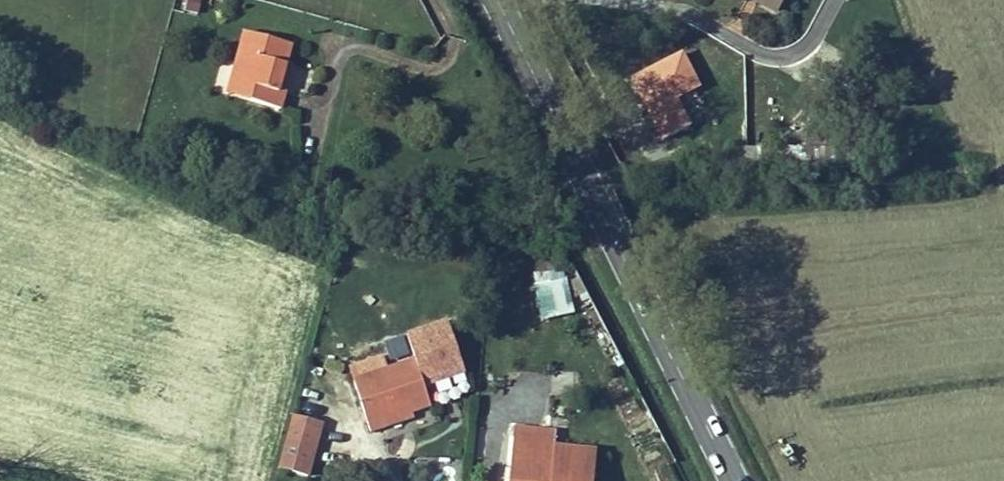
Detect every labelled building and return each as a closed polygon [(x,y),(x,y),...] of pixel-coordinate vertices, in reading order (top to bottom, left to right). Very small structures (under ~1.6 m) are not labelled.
[(203,0),(187,0),(183,12),(198,16),(203,0)] [(756,2),(774,12),(780,0),(757,0),(756,2)] [(285,94),(279,93),(286,65),(291,45),(245,33),(231,81),(254,88),(250,102),(281,110),(285,94)] [(293,67),(286,65),(279,93),(285,94),(293,67)] [(227,96),(250,102),(254,88),(231,81),(227,96)] [(776,164),(776,148),(746,149),(747,165),(776,164)] [(536,320),(566,317),(562,270),(533,273),(536,320)] [(386,427),(384,421),(411,412),(430,406),(415,360),(384,370),(386,375),(355,386),(371,433),(386,427)] [(355,386),(386,375),(384,370),(353,380),(355,386)] [(413,418),(411,412),(384,421),(386,427),(413,418)] [(293,416),(291,422),(320,430),(322,423),(293,416)] [(279,469),(307,476),(320,430),(291,422),(279,469)] [(543,462),(546,432),(514,429),(509,480),(594,480),(595,467),(543,462)] [(546,432),(543,462),(595,467),(596,452),(555,448),(556,433),(546,432)]
